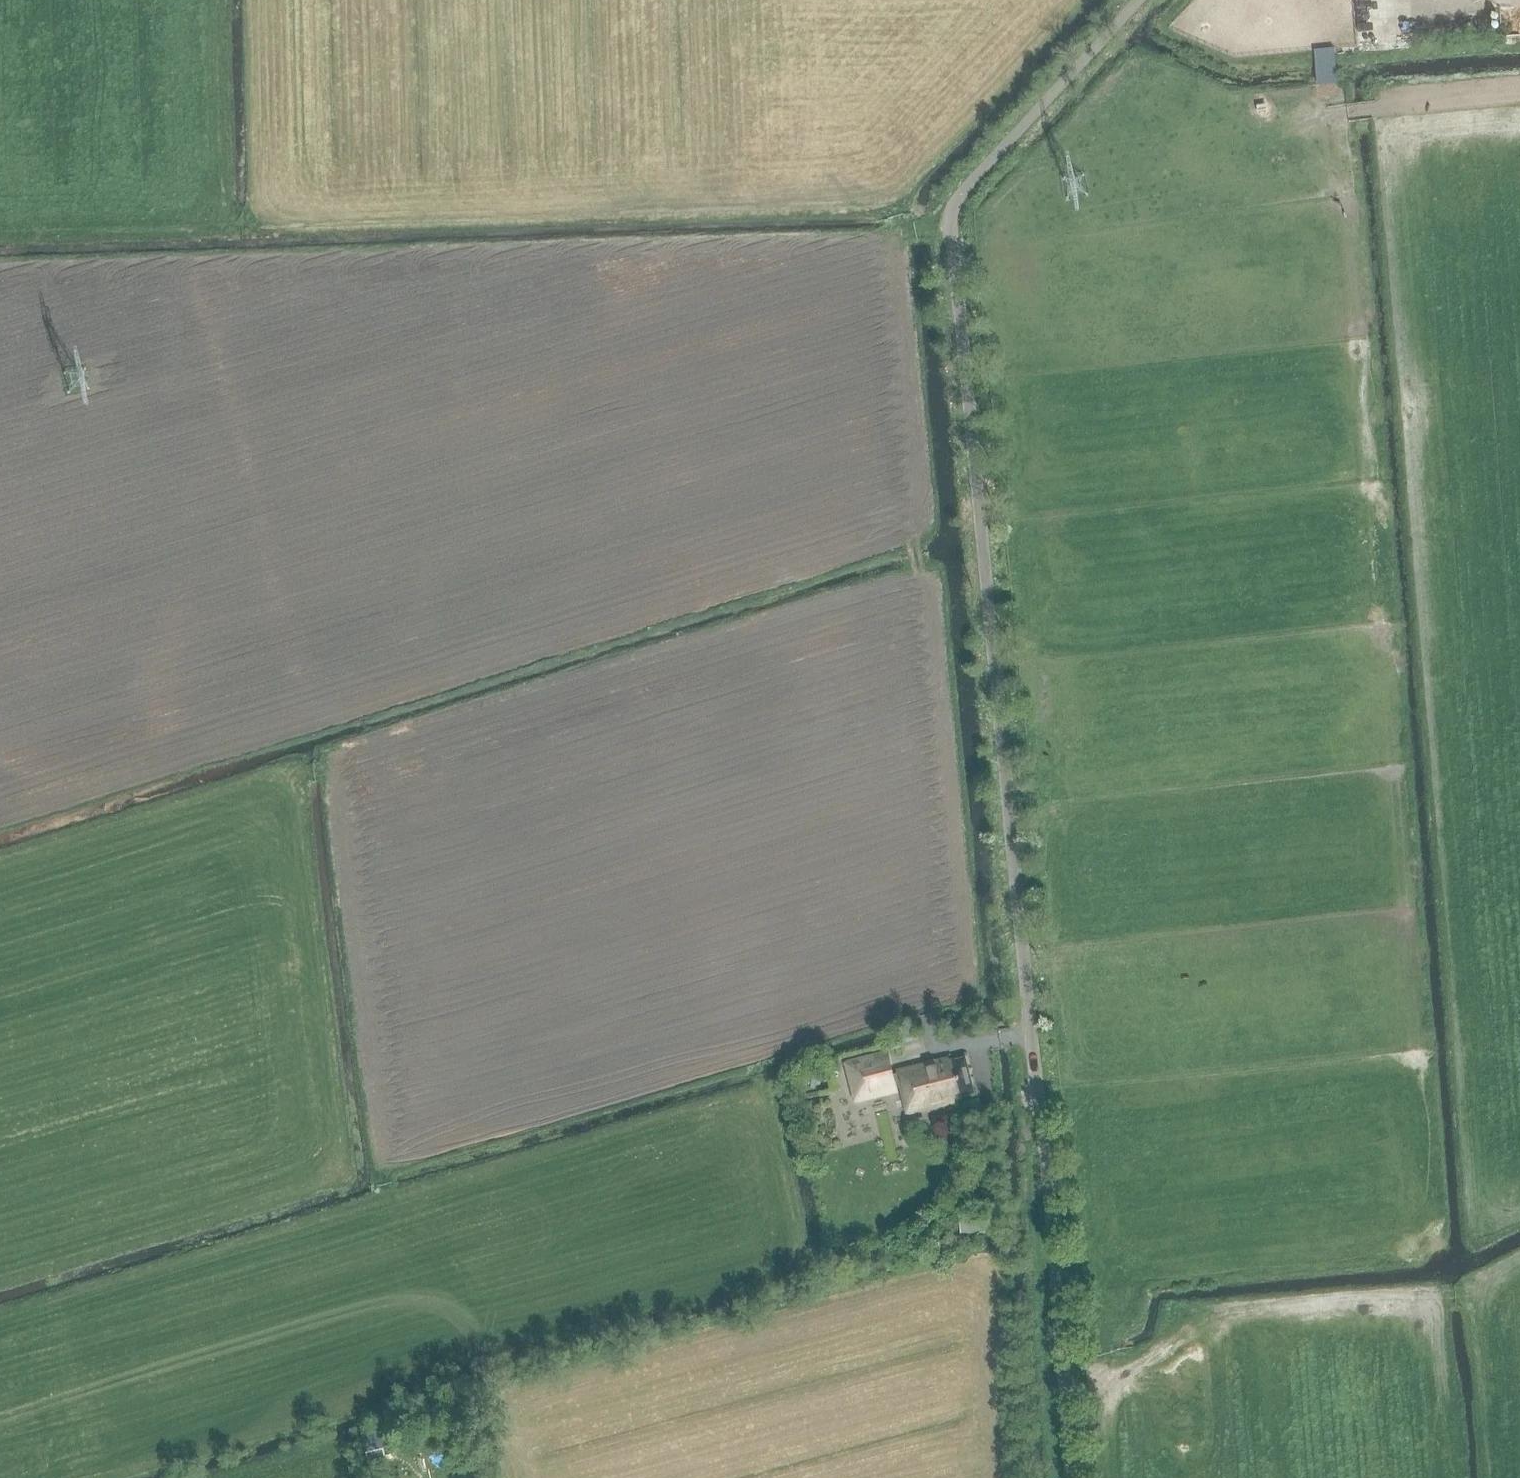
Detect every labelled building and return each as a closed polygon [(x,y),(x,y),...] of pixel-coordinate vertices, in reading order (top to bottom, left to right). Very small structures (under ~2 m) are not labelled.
[(1335,48),(1314,49),(1316,66),(1316,68),(1317,81),(1317,85),(1318,85),(1337,84),(1337,79),(1336,68),(1336,64),(1335,48)] [(889,1054),(848,1064),(857,1097),(902,1086),(908,1112),(954,1100),(953,1097),(974,1092),(966,1057),(949,1061),(948,1059),(898,1071),(898,1073),(894,1074),(889,1054)] [(982,1232),(982,1211),(958,1211),(958,1232),(982,1232)]
